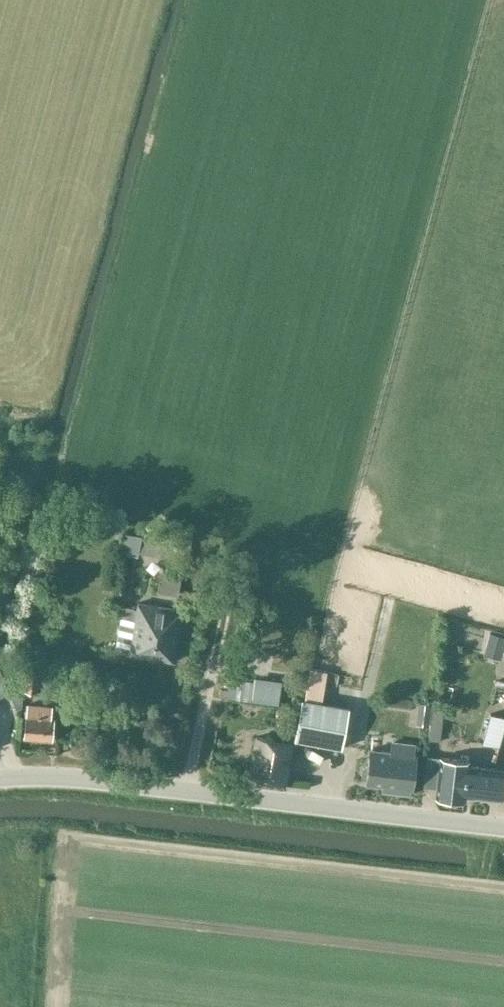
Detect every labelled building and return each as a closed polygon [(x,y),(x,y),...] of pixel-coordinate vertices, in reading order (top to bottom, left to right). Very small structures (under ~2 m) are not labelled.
[(191,543),(122,531),(118,550),(188,561),(191,543)] [(182,576),(160,573),(157,592),(179,595),(182,576)] [(173,661),(182,612),(139,604),(138,610),(126,607),(118,651),(173,661)] [(490,633),(484,654),(501,659),(503,647),(503,637),(490,633)] [(10,692),(0,666),(0,697),(10,692)] [(311,666),(305,701),(302,701),(294,740),(341,748),(348,709),(321,704),(328,669),(311,666)] [(40,673),(25,671),(22,691),(38,692),(40,673)] [(281,685),(230,678),(227,697),(278,703),(281,685)] [(432,703),(420,702),(418,713),(431,715),(432,703)] [(28,704),(27,710),(25,737),(52,740),(54,721),(52,720),(54,706),(28,704)] [(445,708),(433,707),(429,740),(441,741),(445,708)] [(286,782),(292,744),(255,738),(249,777),(286,782)] [(416,743),(391,740),(390,749),(369,747),(365,784),(382,786),(381,792),(410,795),(410,789),(413,790),(418,753),(415,753),(416,743)] [(439,756),(434,798),(466,802),(467,796),(503,800),(503,798),(503,769),(471,765),(471,760),(439,756)]
